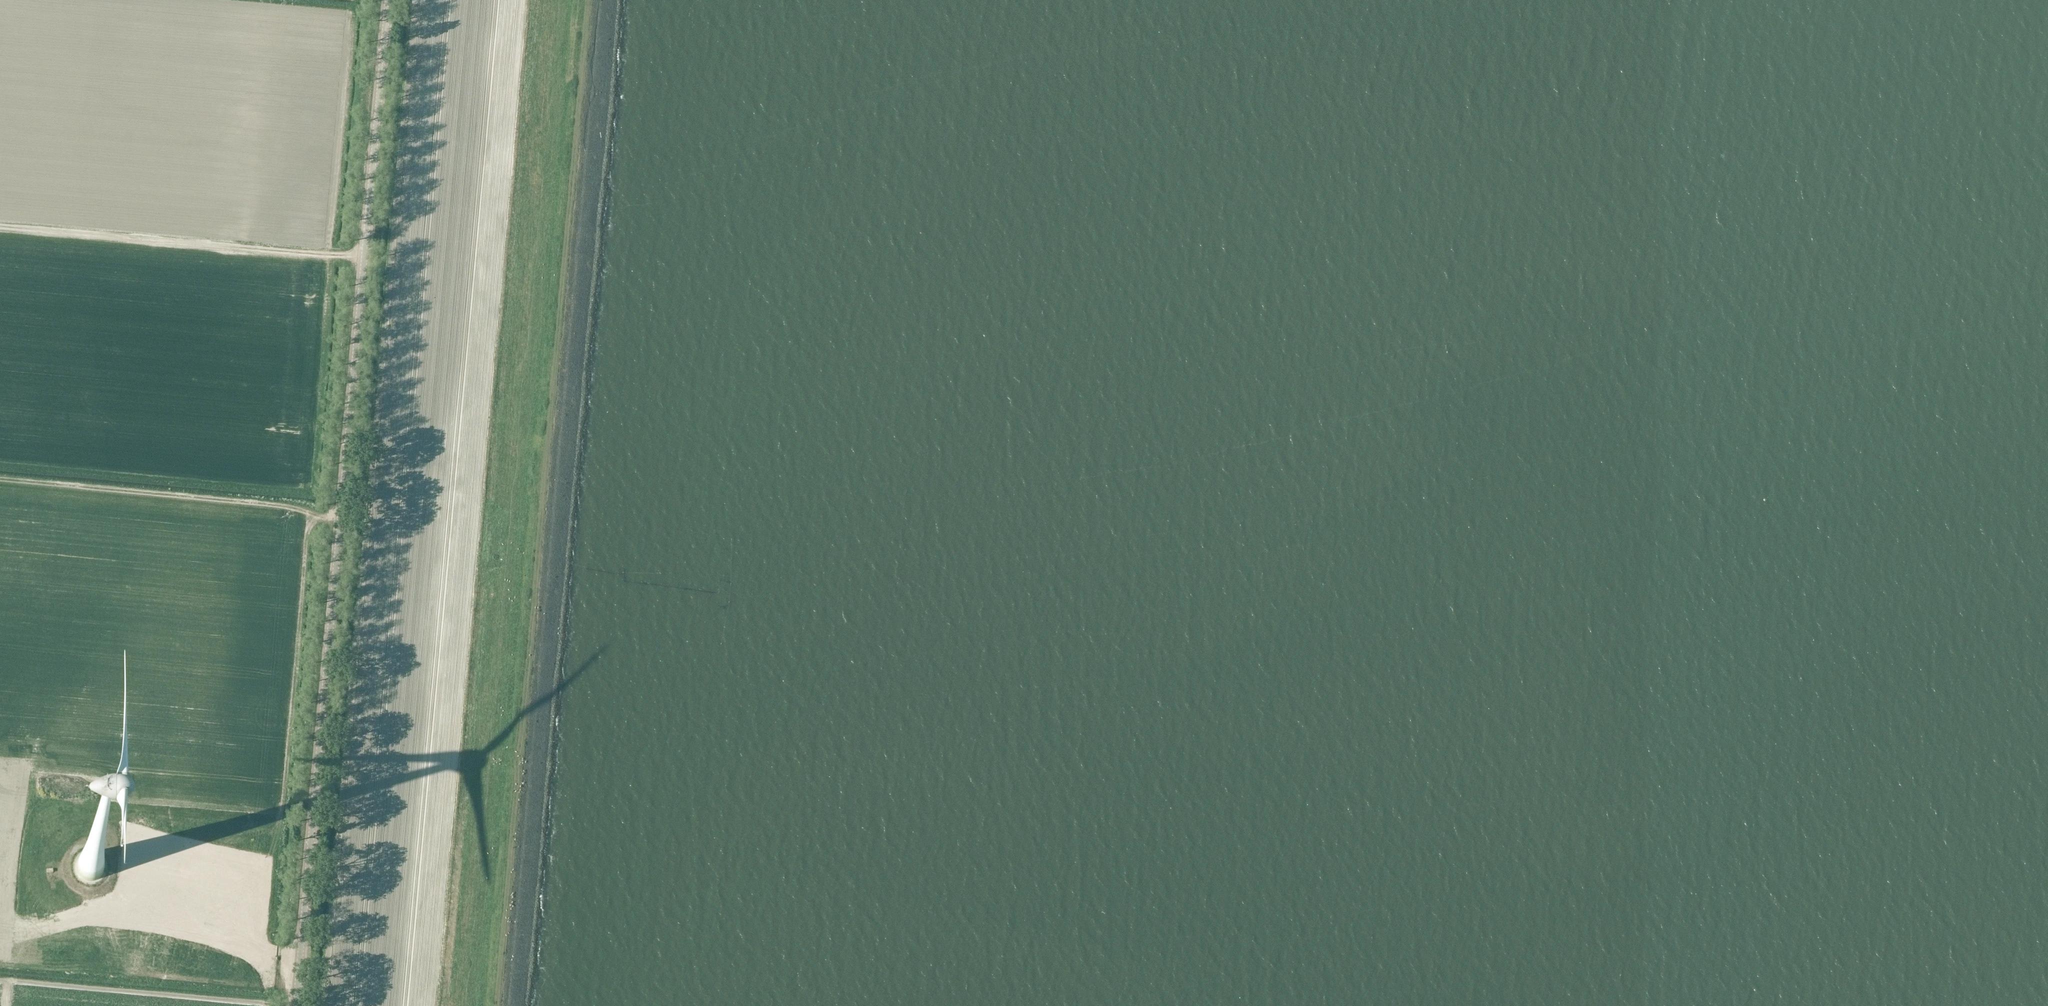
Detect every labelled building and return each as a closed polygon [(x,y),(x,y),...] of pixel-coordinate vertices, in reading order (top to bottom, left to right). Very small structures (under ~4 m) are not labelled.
[(89,881),(90,881),(91,881),(92,881),(93,881),(95,880),(96,880),(97,879),(98,879),(99,878),(100,877),(100,876),(101,875),(102,874),(102,873),(103,872),(103,871),(103,870),(104,869),(104,867),(104,866),(103,865),(103,864),(103,863),(102,861),(102,860),(101,859),(100,858),(99,857),(98,856),(97,855),(96,855),(95,854),(93,854),(92,854),(91,853),(90,853),(89,853),(87,854),(86,854),(85,854),(84,855),(83,855),(82,856),(81,857),(80,857),(79,858),(78,859),(78,860),(77,861),(77,863),(76,864),(76,865),(76,866),(76,867),(76,869),(76,870),(76,871),(77,872),(77,873),(78,874),(78,875),(79,876),(80,877),(81,878),(82,879),(83,879),(84,880),(85,881),(86,881),(87,881),(89,881)]
